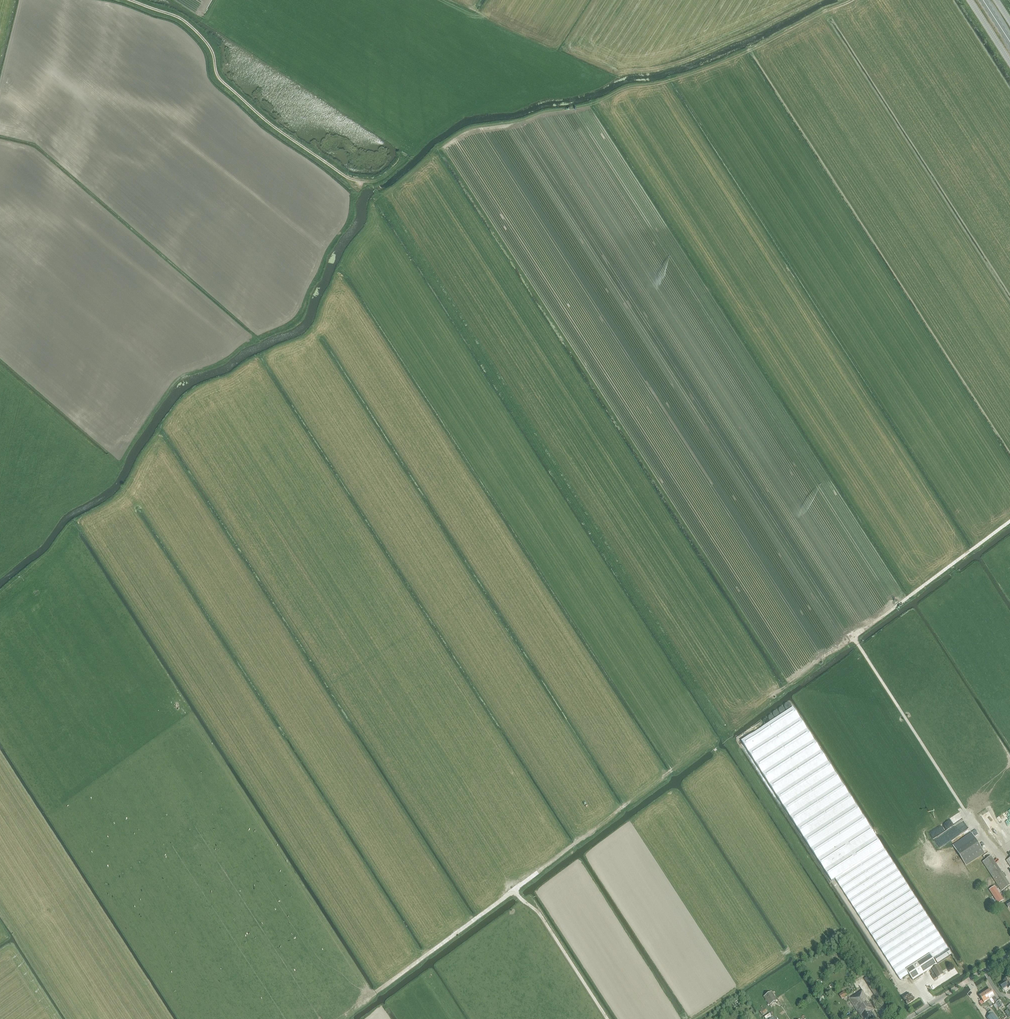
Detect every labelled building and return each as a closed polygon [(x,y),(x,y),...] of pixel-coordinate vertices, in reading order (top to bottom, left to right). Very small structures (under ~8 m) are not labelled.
[(835,879),(900,980),(909,974),(906,969),(930,953),(933,959),(934,958),(938,963),(952,954),(910,890),(794,708),(742,741),(832,881),(835,879)] [(972,833),(953,845),(966,865),(985,853),(972,833)] [(983,862),(994,879),(1002,892),(1009,887),(1009,885),(1005,878),(1007,877),(1004,872),(1002,873),(991,857),(983,862)] [(937,965),(933,959),(930,953),(906,969),(909,974),(913,981),(937,965)] [(943,975),(938,967),(930,972),(932,975),(934,974),(938,979),(943,975)] [(1000,984),(1003,989),(1007,986),(1008,989),(1009,988),(1009,979),(1009,977),(1004,981),(1004,982),(1000,984)] [(990,990),(985,993),(991,1002),(994,1001),(995,1002),(997,1000),(990,990)] [(777,1000),(772,991),(764,997),(769,1005),(777,1000)] [(846,991),(843,992),(839,995),(842,1000),(849,995),(846,991)] [(870,1003),(862,992),(859,994),(859,993),(849,999),(857,1011),(862,1018),(863,1018),(875,1018),(876,1018),(871,1012),(874,1010),(870,1003)] [(985,993),(980,996),(982,1000),(984,1003),(987,1001),(990,1006),(992,1004),(991,1002),(985,993)] [(887,1005),(881,996),(877,998),(882,1007),(887,1005)] [(1004,1006),(1001,1000),(996,1003),(999,1009),(1004,1006)]
